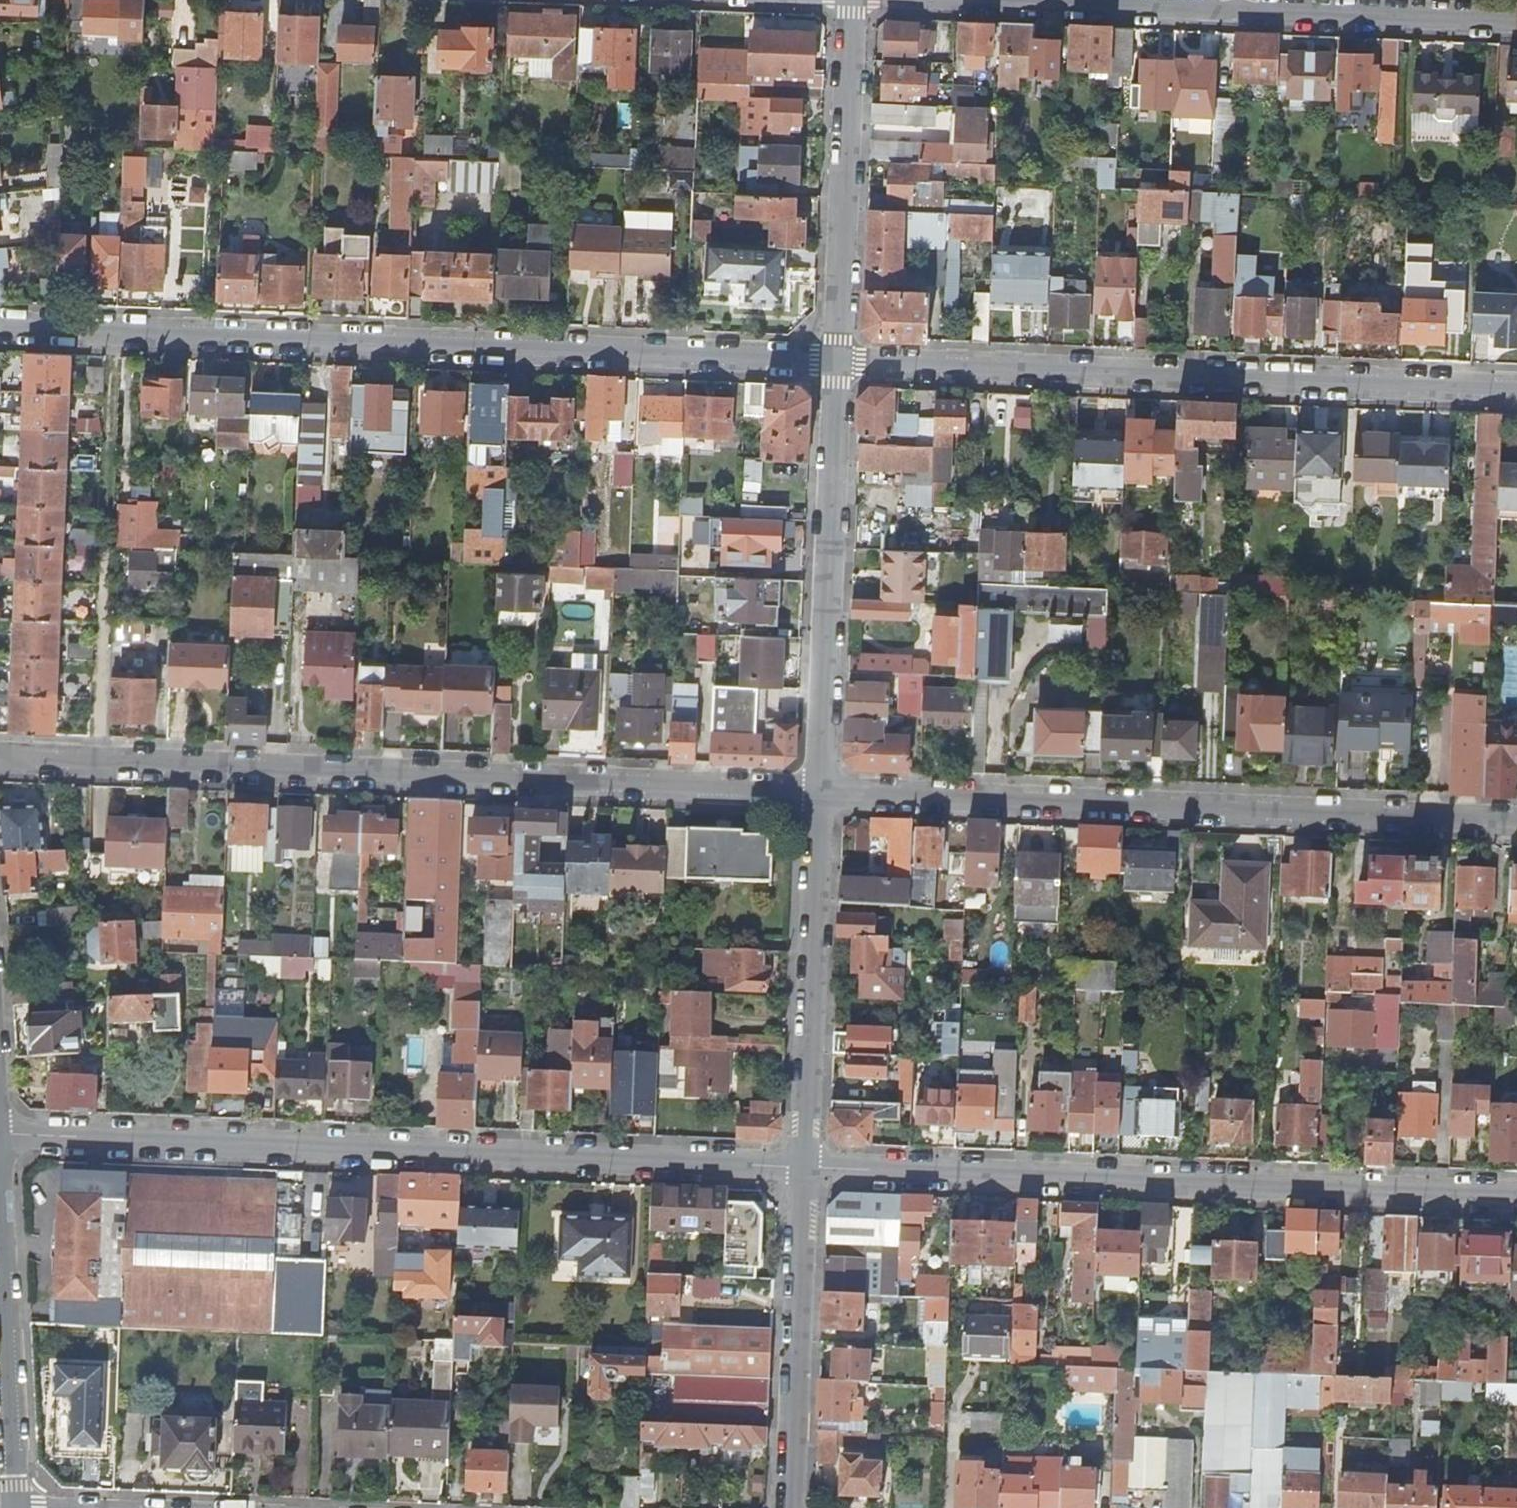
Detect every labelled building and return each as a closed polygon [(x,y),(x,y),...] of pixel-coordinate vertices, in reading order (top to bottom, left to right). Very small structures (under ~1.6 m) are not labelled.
[(39,13),(40,1),(45,1),(45,0),(0,0),(0,11),(39,13)] [(70,13),(70,0),(56,0),(55,13),(70,13)] [(70,13),(70,19),(86,21),(86,35),(112,36),(114,0),(70,0),(70,13)] [(112,36),(144,37),(146,0),(114,0),(112,36)] [(379,50),(381,0),(366,0),(365,25),(343,25),(342,58),(374,59),(374,50),(379,50)] [(263,12),(220,11),(219,38),(218,55),(229,56),(261,57),(263,12)] [(321,15),(280,13),(279,63),(318,64),(321,15)] [(555,75),(579,76),(579,71),(580,55),(575,55),(576,16),(513,14),(510,52),(531,53),(556,54),(555,75)] [(966,66),(976,66),(977,21),(961,21),(960,52),(966,52),(966,66)] [(977,21),(976,66),(986,66),(986,53),(992,53),(993,22),(977,21)] [(1018,74),(1060,75),(1060,68),(1061,40),(1035,39),(1035,24),(1001,22),(999,85),(1004,85),(1004,88),(1018,89),(1018,74)] [(888,55),(887,61),(914,62),(914,56),(917,57),(917,51),(933,52),(934,33),(928,33),(928,31),(918,30),(918,24),(887,23),(886,55),(888,55)] [(1062,25),(1061,40),(1060,68),(1070,68),(1072,25),(1062,25)] [(1133,28),(1072,25),(1070,68),(1090,69),(1090,76),(1108,77),(1108,85),(1119,85),(1119,73),(1123,73),(1131,73),(1133,28)] [(444,34),(430,33),(428,71),(442,72),(442,61),(468,62),(467,66),(490,66),(492,27),(467,27),(467,32),(444,31),(444,34)] [(636,29),(581,27),(580,55),(579,71),(594,71),(594,62),(607,62),(606,72),(613,72),(612,84),(633,84),(636,29)] [(655,30),(654,69),(690,71),(691,31),(655,30)] [(1191,91),(1216,92),(1218,51),(1212,50),(1213,31),(1178,30),(1178,49),(1187,49),(1185,91),(1191,91)] [(750,82),(750,84),(823,87),(824,71),(813,70),(815,34),(753,31),(752,52),(702,50),(701,80),(750,82)] [(1236,81),(1276,83),(1277,78),(1278,54),(1278,34),(1238,33),(1236,81)] [(218,55),(219,38),(209,38),(208,44),(197,44),(196,50),(175,50),(174,66),(181,66),(179,105),(178,137),(178,148),(214,150),(215,139),(218,55)] [(1380,141),(1394,141),(1398,39),(1384,39),(1380,141)] [(1291,52),(1291,54),(1290,78),(1289,95),(1328,97),(1330,54),(1291,52)] [(556,54),(531,53),(530,74),(555,75),(556,54)] [(1291,54),(1278,54),(1277,78),(1290,78),(1291,54)] [(1372,55),(1340,54),(1339,86),(1376,87),(1377,64),(1371,64),(1372,55)] [(1516,99),(1516,59),(1508,59),(1507,99),(1516,99)] [(278,75),(318,76),(318,64),(279,63),(278,75)] [(332,64),(318,64),(318,76),(316,121),(337,122),(339,78),(331,78),(332,64)] [(340,65),(332,64),(331,78),(339,78),(340,65)] [(885,65),(884,82),(927,83),(928,73),(916,73),(916,66),(885,65)] [(1480,112),(1480,74),(1457,74),(1456,77),(1438,77),(1438,72),(1413,72),(1413,111),(1434,111),(1434,115),(1438,118),(1452,118),(1456,115),(1456,112),(1480,112)] [(378,75),(376,136),(375,149),(400,150),(401,135),(389,135),(389,121),(398,121),(398,126),(412,126),(414,76),(378,75)] [(947,84),(953,84),(953,75),(948,75),(948,80),(943,79),(943,83),(947,84)] [(750,84),(699,82),(698,98),(744,100),(749,100),(749,97),(750,84)] [(927,98),(927,83),(884,82),(884,98),(915,99),(915,93),(919,93),(919,97),(927,98)] [(153,85),(142,85),(142,101),(152,101),(153,85)] [(1189,135),(1117,132),(1117,144),(1116,158),(1115,167),(1171,170),(1190,171),(1213,172),(1213,169),(1216,98),(1216,92),(1191,91),(1189,135)] [(739,134),(762,134),(774,135),(774,130),(801,131),(802,98),(762,97),(762,98),(761,121),(743,120),(739,120),(739,134)] [(743,120),(761,121),(762,98),(749,97),(749,100),(744,100),(743,120)] [(1234,98),(1216,98),(1213,169),(1231,170),(1234,98)] [(929,105),(874,103),(873,125),(928,127),(929,105)] [(179,105),(145,104),(144,135),(178,137),(179,105)] [(981,159),(983,107),(974,107),(958,106),(958,113),(952,113),(951,128),(957,128),(957,143),(951,143),(872,140),(871,159),(914,160),(956,162),(956,159),(981,159)] [(337,122),(316,121),(315,134),(337,135),(337,122)] [(275,152),(276,126),(247,124),(247,140),(215,139),(214,150),(225,150),(258,151),(265,151),(275,152)] [(1101,143),(1117,144),(1117,132),(1118,124),(1102,124),(1101,143)] [(1514,126),(1495,126),(1494,156),(1513,157),(1514,126)] [(501,146),(516,147),(517,135),(501,134),(501,146)] [(800,136),(774,135),(762,134),(760,180),(800,181),(801,146),(800,146),(800,136)] [(453,138),(426,137),(425,149),(425,153),(453,154),(453,138)] [(65,144),(65,143),(51,145),(50,171),(47,171),(49,188),(63,187),(65,144)] [(146,147),(140,147),(125,146),(124,155),(145,156),(146,147)] [(521,190),(523,147),(516,147),(501,146),(500,162),(499,190),(521,190)] [(662,156),(646,156),(646,168),(662,169),(695,171),(696,148),(662,147),(662,156)] [(417,149),(417,159),(425,159),(425,153),(425,149),(417,149)] [(576,149),(575,165),(624,167),(646,168),(646,156),(646,151),(630,151),(630,155),(591,154),(591,150),(576,149)] [(257,162),(258,151),(225,150),(224,166),(257,167),(257,162)] [(124,155),(121,237),(119,286),(157,287),(157,284),(164,284),(166,244),(163,244),(145,244),(146,225),(142,225),(143,201),(139,201),(140,186),(144,186),(145,156),(124,155)] [(1099,187),(1114,187),(1115,167),(1116,158),(1101,157),(1099,187)] [(400,211),(412,211),(413,205),(414,158),(403,158),(400,211)] [(500,162),(453,160),(425,159),(417,159),(414,158),(413,205),(435,206),(436,181),(449,181),(448,190),(499,193),(499,190),(500,162)] [(979,182),(995,182),(996,164),(956,162),(914,160),(914,164),(891,164),(890,196),(870,195),(869,209),(942,213),(943,173),(960,174),(959,176),(979,176),(979,182)] [(1189,221),(1189,220),(1190,191),(1190,171),(1171,170),(1171,188),(1139,187),(1139,189),(1137,244),(1159,245),(1161,220),(1189,221)] [(1213,172),(1190,171),(1190,191),(1212,192),(1213,172)] [(1004,215),(1005,183),(995,182),(993,215),(1004,215)] [(1360,183),(1360,198),(1378,199),(1379,184),(1360,183)] [(1236,266),(1239,193),(1212,192),(1190,191),(1189,220),(1218,222),(1215,278),(1219,278),(1219,281),(1236,282),(1236,266)] [(8,208),(7,193),(0,193),(0,209),(8,208)] [(771,217),(770,246),(785,246),(805,247),(806,218),(795,217),(796,196),(740,194),(739,216),(771,217)] [(1110,205),(1108,236),(1132,237),(1133,205),(1110,205)] [(947,238),(947,213),(942,213),(869,209),(864,328),(876,338),(929,340),(930,292),(905,292),(887,291),(887,281),(905,281),(906,269),(902,269),(903,247),(931,248),(927,285),(945,285),(947,238)] [(947,238),(992,240),(993,215),(947,213),(947,238)] [(36,230),(37,244),(61,242),(61,235),(61,227),(62,217),(54,218),(54,228),(36,230)] [(693,243),(708,243),(709,243),(710,221),(694,221),(693,243)] [(527,251),(497,250),(496,254),(495,295),(549,298),(551,224),(528,223),(527,251)] [(146,225),(145,244),(163,244),(163,226),(146,225)] [(316,294),(369,296),(372,234),(346,233),(346,227),(326,226),(325,254),(317,253),(316,294)] [(620,272),(622,229),(622,228),(573,226),(571,267),(593,268),(592,274),(620,275),(620,272)] [(672,231),(622,229),(620,272),(644,273),(671,274),(672,231)] [(61,235),(61,242),(60,284),(76,284),(77,269),(85,269),(86,236),(61,235)] [(245,253),(221,253),(219,298),(259,299),(261,253),(260,253),(260,235),(245,235),(245,238),(245,246),(245,253)] [(102,285),(119,286),(121,237),(96,236),(95,269),(103,270),(102,285)] [(785,271),(785,246),(770,246),(709,243),(708,243),(707,281),(748,283),(748,301),(784,302),(784,281),(775,280),(776,271),(785,271)] [(8,302),(5,269),(11,268),(8,247),(0,248),(0,301),(8,302)] [(409,295),(495,298),(495,295),(496,254),(411,249),(411,255),(409,295)] [(1115,250),(1097,249),(1093,329),(1112,330),(1115,250)] [(994,250),(992,302),(1048,305),(1050,253),(994,250)] [(277,254),(261,253),(259,299),(303,300),(304,267),(277,266),(277,254)] [(376,294),(409,295),(411,255),(377,254),(376,294)] [(1247,267),(1236,266),(1236,282),(1234,333),(1246,334),(1245,353),(1259,354),(1260,334),(1284,335),(1285,295),(1272,295),(1272,298),(1267,298),(1267,293),(1247,292),(1248,282),(1246,282),(1247,267)] [(776,271),(775,280),(784,281),(785,271),(776,271)] [(1078,280),(1051,279),(1049,325),(1088,327),(1089,296),(1077,295),(1078,280)] [(887,281),(887,291),(905,292),(905,281),(887,281)] [(1316,283),(1286,282),(1285,295),(1284,335),(1314,336),(1315,305),(1319,305),(1320,298),(1315,298),(1316,283)] [(1198,288),(1196,332),(1228,333),(1230,290),(1198,288)] [(1404,300),(1403,314),(1402,340),(1443,341),(1444,301),(1429,300),(1429,290),(1425,290),(1424,300),(1404,300)] [(975,292),(973,342),(989,343),(990,293),(975,292)] [(1474,296),(1473,311),(1473,330),(1497,330),(1496,343),(1516,344),(1516,297),(1474,296)] [(1323,346),(1338,347),(1338,340),(1340,302),(1324,301),(1323,346)] [(1338,340),(1402,342),(1402,340),(1403,314),(1378,313),(1379,303),(1340,302),(1338,340)] [(1454,340),(1472,340),(1473,330),(1473,311),(1455,311),(1454,340)] [(1134,318),(1133,349),(1150,349),(1151,319),(1134,318)] [(48,392),(49,353),(28,352),(26,391),(48,392)] [(70,393),(71,354),(49,353),(48,392),(70,393)] [(351,424),(352,384),(353,366),(336,365),(333,437),(350,438),(351,424)] [(87,394),(104,395),(105,367),(88,366),(87,394)] [(624,378),(588,376),(585,440),(607,441),(608,417),(622,417),(624,378)] [(200,414),(218,414),(220,378),(195,377),(194,397),(192,397),(191,411),(200,411),(200,414)] [(250,447),(250,438),(251,413),(247,413),(247,399),(244,399),(245,380),(220,378),(218,414),(217,445),(250,447)] [(146,381),(146,415),(180,416),(181,379),(163,379),(163,381),(146,381)] [(511,383),(473,381),(465,562),(500,563),(504,563),(513,563),(517,468),(507,467),(508,436),(510,398),(511,383)] [(800,385),(747,382),(745,417),(766,418),(764,459),(808,461),(810,398),(800,385)] [(385,385),(352,384),(351,424),(367,425),(367,426),(390,427),(391,408),(408,409),(408,391),(385,390),(385,385)] [(858,466),(933,470),(934,446),(912,445),(913,435),(899,434),(898,445),(885,444),(885,434),(892,435),(893,417),(897,417),(898,389),(872,388),(861,399),(858,466)] [(281,442),(300,443),(302,403),(302,391),(286,391),(282,397),(274,391),(252,390),(251,413),(250,438),(263,439),(269,450),(281,442)] [(425,390),(423,431),(463,433),(464,392),(425,390)] [(47,430),(48,392),(26,391),(25,413),(0,412),(0,428),(24,429),(47,430)] [(48,392),(47,430),(68,431),(70,393),(48,392)] [(1064,424),(1077,424),(1078,397),(1065,396),(1064,424)] [(689,397),(686,435),(729,436),(732,400),(689,397)] [(527,399),(510,398),(508,436),(540,437),(557,438),(571,439),(573,401),(554,400),(554,405),(527,404),(527,399)] [(642,442),(661,442),(661,435),(683,436),(684,399),(643,398),(642,442)] [(1160,477),(1175,477),(1178,401),(1161,400),(1156,472),(1160,477)] [(936,401),(934,446),(933,470),(932,507),(944,508),(946,480),(950,480),(951,431),(964,431),(965,403),(936,401)] [(1234,435),(1235,403),(1178,401),(1175,477),(1174,498),(1200,499),(1201,467),(1196,467),(1197,439),(1194,438),(1194,434),(1234,435)] [(302,403),(300,443),(298,508),(319,509),(320,482),(322,482),(325,404),(302,403)] [(77,414),(77,431),(102,432),(98,415),(77,414)] [(1491,605),(1494,604),(1498,518),(1499,463),(1501,414),(1486,414),(1484,445),(1479,444),(1474,578),(1467,578),(1466,583),(1445,582),(1444,603),(1491,605)] [(24,429),(22,466),(45,467),(47,430),(24,429)] [(1252,451),(1250,488),(1293,490),(1295,442),(1287,442),(1287,431),(1247,429),(1246,450),(1250,450),(1249,451),(1252,451)] [(47,430),(45,467),(67,468),(68,431),(47,430)] [(1295,442),(1293,490),(1293,502),(1299,503),(1340,504),(1343,433),(1296,431),(1295,442)] [(1380,480),(1399,481),(1401,442),(1401,440),(1374,439),(1374,434),(1356,434),(1354,479),(1380,480)] [(663,456),(684,456),(685,436),(683,436),(661,435),(661,442),(661,451),(663,456)] [(1126,438),(1076,436),(1074,486),(1124,488),(1126,438)] [(557,438),(540,437),(540,446),(557,447),(557,438)] [(1418,443),(1401,442),(1399,481),(1399,484),(1449,486),(1451,444),(1435,444),(1435,441),(1418,440),(1418,443)] [(1224,460),(1235,460),(1236,445),(1225,444),(1224,460)] [(615,484),(633,485),(634,453),(616,452),(615,484)] [(71,459),(71,468),(99,470),(99,455),(77,454),(71,459)] [(1499,463),(1498,518),(1516,519),(1516,464),(1499,463)] [(22,466),(21,505),(43,506),(45,467),(22,466)] [(45,467),(43,506),(65,506),(67,468),(45,467)] [(1399,495),(1399,484),(1399,481),(1380,480),(1379,494),(1399,495)] [(1399,484),(1399,495),(1398,498),(1448,500),(1449,486),(1399,484)] [(118,527),(127,528),(130,528),(132,490),(119,490),(118,527)] [(157,548),(178,549),(181,549),(181,530),(156,529),(157,501),(140,501),(139,528),(130,528),(127,528),(126,547),(157,548)] [(1340,517),(1340,504),(1299,503),(1310,515),(1340,517)] [(21,505),(19,543),(41,544),(43,506),(21,505)] [(43,506),(41,544),(64,545),(65,506),(43,506)] [(698,562),(700,516),(681,515),(680,528),(684,528),(682,562),(698,562)] [(118,527),(117,546),(126,547),(127,528),(118,527)] [(679,558),(679,570),(678,575),(698,576),(698,562),(682,562),(684,528),(680,528),(679,558)] [(72,545),(98,546),(98,530),(75,529),(72,535),(72,545)] [(1025,585),(1027,531),(980,529),(979,554),(978,583),(1025,585)] [(296,554),(345,556),(346,532),(297,530),(296,554)] [(580,546),(581,532),(566,531),(566,540),(550,539),(549,565),(550,565),(579,566),(579,564),(580,546)] [(1067,533),(1027,531),(1025,585),(1049,586),(1049,579),(1040,579),(1040,568),(1065,569),(1067,533)] [(594,533),(581,532),(580,546),(594,547),(594,533)] [(1166,537),(1122,535),(1121,566),(1136,567),(1136,558),(1165,559),(1166,537)] [(19,543),(18,581),(40,581),(41,544),(19,543)] [(41,544),(40,581),(62,582),(64,545),(41,544)] [(580,546),(579,564),(593,564),(594,547),(580,546)] [(173,573),(177,573),(178,549),(157,548),(157,553),(133,552),(131,586),(172,588),(173,573)] [(925,552),(885,550),(883,600),(917,602),(923,602),(924,582),(925,552)] [(359,591),(361,557),(345,556),(296,554),(295,580),(294,588),(359,591)] [(629,568),(679,570),(679,558),(630,556),(629,568)] [(8,580),(8,564),(0,564),(0,580),(8,580)] [(579,566),(550,565),(550,580),(583,582),(584,567),(579,566)] [(615,568),(588,567),(587,586),(604,587),(604,597),(610,597),(610,588),(614,588),(615,568)] [(679,570),(629,568),(615,568),(614,588),(614,592),(631,593),(632,584),(658,586),(658,592),(678,593),(678,575),(679,570)] [(698,576),(678,575),(678,593),(676,633),(698,634),(699,602),(698,602),(699,576),(698,576)] [(1120,589),(1170,591),(1171,577),(1120,575),(1120,589)] [(1179,575),(1178,589),(1198,590),(1199,575),(1179,575)] [(539,606),(540,577),(500,576),(498,605),(536,606),(539,606)] [(232,633),(292,635),(294,588),(295,580),(234,578),(232,633)] [(771,595),(802,596),(803,580),(771,579),(771,595)] [(18,581),(16,618),(38,619),(40,581),(18,581)] [(40,581),(38,619),(61,620),(61,609),(62,594),(62,582),(40,581)] [(978,583),(977,604),(975,677),(1006,678),(1009,609),(1108,613),(1109,589),(1070,586),(1049,586),(1025,585),(978,583)] [(1289,586),(1230,583),(1230,593),(1289,596),(1289,586)] [(1197,613),(1198,592),(1170,591),(1169,612),(1197,613)] [(1225,692),(1226,683),(1229,607),(1230,593),(1204,592),(1200,691),(1225,692)] [(1325,608),(1344,609),(1344,598),(1325,597),(1325,608)] [(883,600),(853,599),(852,616),(910,619),(910,607),(916,607),(917,602),(883,600)] [(1415,601),(1394,600),(1390,600),(1389,616),(1415,617),(1415,601)] [(1461,640),(1489,641),(1490,624),(1491,605),(1444,603),(1415,601),(1415,617),(1412,685),(1420,686),(1421,659),(1425,659),(1426,633),(1431,629),(1432,620),(1462,622),(1462,630),(1461,640)] [(975,677),(977,604),(961,604),(960,617),(938,616),(936,660),(960,661),(959,676),(975,677)] [(1491,605),(1490,624),(1516,625),(1516,606),(1494,604),(1491,605)] [(536,606),(498,605),(498,623),(529,624),(535,619),(536,606)] [(145,641),(146,618),(116,617),(111,718),(155,720),(157,679),(120,678),(120,672),(122,672),(123,646),(121,646),(121,640),(145,641)] [(9,618),(0,618),(0,630),(6,631),(9,627),(9,618)] [(16,618),(15,656),(37,657),(38,619),(16,618)] [(38,619),(37,657),(59,658),(61,620),(38,619)] [(1432,620),(1431,629),(1462,630),(1462,622),(1432,620)] [(327,697),(354,698),(357,634),(308,632),(306,682),(327,683),(327,697)] [(699,661),(715,662),(716,635),(700,634),(699,661)] [(743,679),(743,686),(764,687),(781,687),(783,638),(744,636),(743,679)] [(69,658),(93,659),(93,644),(70,643),(69,658)] [(230,686),(230,683),(231,646),(174,644),(173,684),(230,686)] [(569,720),(597,721),(599,667),(597,667),(598,649),(573,648),(572,666),(546,664),(544,724),(569,726),(569,720)] [(900,673),(924,674),(945,675),(946,667),(934,666),(926,659),(911,658),(911,656),(851,654),(850,671),(900,673)] [(15,656),(14,694),(35,695),(37,657),(15,656)] [(37,657),(35,695),(58,696),(59,658),(37,657)] [(359,726),(384,727),(385,705),(386,666),(386,663),(362,662),(359,726)] [(495,688),(496,667),(446,665),(446,667),(445,700),(444,710),(460,711),(460,714),(464,714),(471,715),(475,715),(475,712),(494,712),(494,704),(495,688)] [(444,710),(445,700),(446,667),(386,666),(385,705),(397,706),(415,707),(415,711),(415,713),(444,714),(444,710)] [(639,666),(639,674),(664,675),(664,667),(639,666)] [(627,674),(611,673),(610,697),(622,698),(623,688),(626,689),(627,674)] [(924,674),(900,673),(898,716),(905,716),(906,719),(913,718),(922,719),(924,688),(924,674)] [(661,708),(673,708),(673,699),(674,684),(674,679),(664,679),(664,675),(639,674),(637,674),(637,710),(621,709),(620,738),(660,740),(661,708)] [(637,674),(627,674),(626,689),(623,688),(622,698),(621,709),(637,710),(637,674)] [(8,694),(9,682),(0,682),(0,694),(8,694)] [(848,716),(883,718),(888,718),(888,715),(889,684),(850,682),(848,716)] [(1226,683),(1225,692),(1223,739),(1238,739),(1238,746),(1283,748),(1285,697),(1240,695),(1241,684),(1226,683)] [(699,685),(674,684),(673,699),(698,700),(699,685)] [(727,733),(729,685),(714,685),(712,732),(727,733)] [(764,687),(743,686),(729,685),(727,733),(762,734),(763,721),(764,687)] [(924,688),(922,719),(922,722),(972,724),(974,690),(924,688)] [(1361,695),(1340,694),(1338,746),(1378,747),(1378,743),(1392,744),(1392,748),(1403,748),(1402,773),(1409,773),(1412,697),(1371,695),(1371,693),(1361,692),(1361,695)] [(12,733),(33,733),(35,695),(14,694),(8,694),(0,694),(0,707),(13,707),(12,733)] [(35,695),(33,733),(56,734),(58,696),(35,695)] [(1455,695),(1452,793),(1483,795),(1486,722),(1487,696),(1455,695)] [(673,708),(671,760),(696,762),(698,700),(673,699),(673,708)] [(229,700),(227,741),(265,743),(266,724),(245,723),(246,701),(229,700)] [(494,712),(492,753),(507,754),(509,705),(494,704),(494,712)] [(1291,706),(1288,761),(1332,763),(1334,726),(1332,726),(1333,708),(1291,706)] [(1020,750),(1101,753),(1103,711),(1036,708),(1036,721),(1028,720),(1027,735),(1020,750)] [(1162,781),(1163,756),(1165,721),(1165,714),(1103,711),(1101,753),(1148,755),(1147,780),(1162,781)] [(882,743),(883,718),(848,716),(847,741),(882,743)] [(912,741),(921,742),(922,722),(922,719),(913,718),(912,741)] [(727,733),(712,732),(711,762),(786,765),(796,755),(797,723),(763,721),(762,734),(727,733)] [(1197,722),(1165,721),(1163,756),(1195,757),(1197,722)] [(1486,722),(1483,795),(1515,796),(1516,763),(1516,723),(1486,722)] [(887,743),(886,769),(907,770),(908,736),(887,735),(887,743)] [(857,768),(886,769),(887,743),(882,743),(847,741),(847,758),(857,768)] [(187,790),(171,789),(169,822),(169,826),(187,827),(187,790)] [(404,918),(404,937),(404,942),(404,946),(418,947),(420,879),(461,880),(463,826),(423,825),(424,800),(408,799),(405,912),(404,918)] [(463,826),(463,802),(424,800),(423,825),(463,826)] [(515,902),(512,967),(527,967),(562,969),(565,893),(567,843),(568,835),(569,806),(519,804),(518,835),(538,836),(538,849),(534,849),(534,853),(517,852),(517,855),(516,880),(515,902)] [(265,860),(277,860),(279,809),(228,806),(227,846),(234,846),(266,847),(265,860)] [(385,807),(363,806),(363,817),(361,879),(360,893),(360,902),(368,903),(370,854),(397,855),(398,824),(386,823),(387,819),(385,819),(385,807)] [(46,851),(42,807),(0,808),(0,832),(2,853),(46,851)] [(279,809),(277,860),(276,867),(285,867),(285,858),(293,858),(294,850),(309,850),(311,811),(305,810),(294,810),(279,809)] [(361,879),(363,817),(341,817),(341,821),(327,821),(326,852),(333,853),(333,871),(331,871),(330,891),(360,893),(361,879)] [(109,819),(107,868),(167,871),(169,826),(169,822),(109,819)] [(911,874),(913,821),(872,819),(871,837),(891,838),(889,882),(841,880),(840,904),(910,907),(911,874)] [(483,878),(516,880),(517,855),(507,854),(508,824),(473,823),(472,853),(483,853),(483,878)] [(999,888),(1002,825),(969,823),(966,884),(966,886),(999,888)] [(746,831),(668,828),(667,850),(666,883),(770,888),(770,892),(772,892),(774,858),(768,857),(769,836),(745,836),(746,831)] [(1122,850),(1122,830),(1079,828),(1077,873),(1093,874),(1093,881),(1105,881),(1106,874),(1121,875),(1122,850)] [(941,869),(942,833),(918,832),(917,868),(941,869)] [(1175,861),(1181,861),(1182,832),(1168,832),(1167,861),(1160,860),(1160,852),(1122,850),(1121,875),(1125,875),(1125,889),(1159,890),(1159,882),(1174,883),(1175,861)] [(538,836),(518,835),(517,852),(534,853),(534,849),(538,849),(538,836)] [(592,836),(568,835),(567,843),(586,843),(586,846),(592,846),(592,836)] [(610,894),(612,847),(612,837),(592,836),(592,846),(586,846),(586,843),(567,843),(565,893),(610,894)] [(81,839),(80,850),(83,850),(90,849),(91,839),(81,839)] [(265,860),(266,847),(234,846),(233,871),(265,872),(265,860)] [(666,883),(667,850),(612,847),(610,894),(610,897),(625,897),(631,893),(666,894),(666,883)] [(66,850),(46,851),(2,853),(7,894),(38,891),(36,871),(67,870),(66,850)] [(1293,867),(1281,866),(1280,896),(1330,898),(1331,855),(1294,853),(1293,867)] [(1015,906),(1060,908),(1062,860),(1017,858),(1015,906)] [(1394,902),(1404,902),(1406,863),(1372,861),(1371,885),(1360,885),(1359,904),(1394,905),(1394,902)] [(1406,863),(1404,902),(1404,910),(1438,912),(1440,864),(1406,863)] [(1240,949),(1240,951),(1266,952),(1269,866),(1224,864),(1223,904),(1193,902),(1191,947),(1240,949)] [(1458,910),(1455,910),(1454,935),(1454,936),(1470,937),(1471,921),(1470,921),(1470,911),(1492,912),(1493,871),(1459,869),(1458,910)] [(965,912),(966,886),(966,884),(948,883),(947,900),(929,899),(929,887),(920,887),(921,877),(918,874),(911,874),(910,907),(910,910),(965,912)] [(185,883),(185,891),(225,892),(226,877),(191,876),(191,883),(185,883)] [(403,962),(413,963),(432,964),(458,965),(461,880),(420,879),(418,947),(404,946),(403,962)] [(213,939),(212,954),(218,955),(223,955),(225,892),(185,891),(166,890),(165,922),(164,937),(200,938),(213,939)] [(489,901),(487,966),(512,967),(515,902),(489,901)] [(50,926),(85,924),(85,907),(49,909),(50,926)] [(952,941),(964,941),(965,916),(958,916),(958,922),(951,921),(950,941),(952,941)] [(839,938),(857,938),(890,939),(892,920),(840,917),(839,938)] [(164,937),(165,922),(145,923),(147,938),(164,937)] [(135,940),(134,924),(103,925),(103,931),(96,931),(87,937),(88,956),(97,962),(106,961),(106,965),(135,963),(135,950),(141,949),(140,940),(135,940)] [(1438,965),(1453,966),(1454,942),(1454,936),(1454,935),(1430,934),(1428,965),(1438,965)] [(358,960),(382,962),(403,962),(404,946),(404,942),(383,941),(383,936),(359,935),(358,960)] [(213,939),(200,938),(199,954),(212,954),(213,939)] [(273,957),(283,957),(301,958),(313,958),(313,939),(296,938),(296,945),(273,944),(273,957)] [(890,939),(857,938),(855,973),(861,973),(860,998),(893,1000),(903,990),(905,960),(890,959),(890,939)] [(952,960),(963,961),(964,941),(952,941),(952,960)] [(1402,952),(1403,941),(1388,941),(1388,951),(1402,952)] [(1452,1007),(1456,1007),(1466,1007),(1496,1008),(1504,1009),(1506,975),(1475,973),(1476,943),(1454,942),(1453,966),(1452,1007)] [(241,943),(241,956),(253,956),(273,957),(273,944),(241,943)] [(731,951),(707,950),(706,976),(730,977),(729,990),(766,992),(766,976),(762,976),(762,970),(763,953),(731,951)] [(282,967),(283,957),(273,957),(253,956),(252,972),(282,973),(282,967)] [(301,958),(283,957),(282,967),(301,968),(301,958)] [(579,958),(564,957),(564,967),(579,968),(579,958)] [(1326,994),(1340,994),(1351,995),(1351,991),(1381,992),(1382,977),(1351,975),(1352,960),(1327,959),(1326,994)] [(382,962),(358,960),(356,960),(356,977),(381,978),(382,962)] [(1383,961),(1352,960),(1351,975),(1382,977),(1383,961)] [(1057,990),(1076,991),(1101,992),(1116,992),(1117,963),(1058,961),(1057,990)] [(432,975),(432,964),(413,963),(412,974),(432,975)] [(480,1021),(482,966),(458,965),(432,964),(432,975),(431,989),(456,990),(455,1030),(460,1030),(459,1047),(456,1047),(455,1074),(442,1074),(440,1127),(476,1129),(476,1110),(478,1071),(479,1044),(480,1021)] [(1453,966),(1438,965),(1437,986),(1401,985),(1400,997),(1400,1005),(1440,1006),(1452,1007),(1453,966)] [(162,997),(111,999),(111,1023),(156,1022),(156,1033),(181,1032),(180,1006),(181,975),(163,975),(162,997)] [(962,977),(962,986),(987,987),(987,978),(962,977)] [(1400,997),(1401,985),(1401,980),(1387,979),(1386,996),(1400,997)] [(60,1002),(69,1002),(74,1001),(74,985),(59,986),(60,1002)] [(14,988),(15,1004),(30,1004),(60,1002),(59,986),(14,988)] [(1037,990),(1020,989),(1019,1024),(1035,1025),(1037,990)] [(730,1052),(784,1054),(785,1039),(741,1037),(741,1039),(709,1038),(711,995),(662,993),(661,1005),(675,1005),(673,1049),(730,1052)] [(1339,1013),(1340,994),(1326,994),(1326,999),(1325,1009),(1325,1013),(1330,1013),(1329,1047),(1374,1049),(1375,1014),(1363,1014),(1363,1009),(1358,1009),(1358,1014),(1339,1013)] [(1398,1050),(1400,1005),(1400,997),(1386,996),(1376,996),(1375,1014),(1374,1049),(1398,1050)] [(247,1000),(216,998),(215,1011),(215,1018),(246,1020),(247,1000)] [(1301,998),(1276,998),(1276,1007),(1300,1008),(1301,998)] [(1300,1008),(1325,1009),(1326,999),(1301,998),(1300,1008)] [(69,1002),(60,1002),(30,1004),(33,1056),(53,1054),(79,1053),(79,1037),(81,1037),(80,1014),(70,1015),(69,1002)] [(1456,1007),(1452,1007),(1440,1006),(1438,1042),(1454,1042),(1455,1017),(1456,1007)] [(1456,1007),(1455,1017),(1462,1017),(1462,1015),(1466,1015),(1466,1007),(1456,1007)] [(1515,1009),(1506,1009),(1504,1009),(1496,1008),(1495,1025),(1514,1026),(1515,1009)] [(190,1092),(212,1093),(215,1018),(215,1011),(203,1010),(202,1025),(200,1025),(199,1048),(191,1048),(190,1092)] [(575,1033),(572,1087),(612,1089),(614,1019),(575,1017),(575,1033)] [(215,1018),(212,1093),(248,1094),(249,1077),(249,1072),(264,1073),(264,1078),(277,1079),(278,1063),(280,1021),(246,1020),(215,1018)] [(945,1061),(959,1061),(960,1025),(946,1025),(945,1061)] [(521,1109),(571,1112),(572,1087),(575,1033),(552,1032),(550,1072),(523,1071),(521,1109)] [(647,1045),(659,1046),(660,1034),(648,1033),(647,1045)] [(834,1056),(849,1057),(884,1058),(884,1037),(835,1035),(834,1056)] [(95,1052),(110,1051),(110,1040),(95,1041),(95,1052)] [(646,1077),(658,1078),(659,1049),(659,1046),(647,1045),(646,1077)] [(351,1048),(328,1047),(328,1056),(326,1099),(370,1100),(371,1065),(351,1064),(351,1048)] [(673,1049),(659,1049),(658,1078),(658,1081),(658,1090),(677,1090),(677,1067),(688,1067),(687,1096),(708,1097),(708,1091),(729,1092),(730,1052),(673,1049)] [(1136,1053),(1123,1053),(1122,1073),(1135,1073),(1136,1053)] [(53,1066),(53,1054),(33,1056),(34,1067),(53,1066)] [(277,1097),(326,1099),(328,1056),(313,1056),(312,1064),(278,1063),(277,1079),(277,1097)] [(888,1081),(889,1058),(884,1058),(849,1057),(848,1079),(888,1081)] [(901,1105),(912,1106),(913,1081),(914,1059),(903,1059),(901,1105)] [(54,1076),(53,1111),(95,1112),(97,1068),(71,1067),(71,1077),(54,1076)] [(1318,1110),(1321,1110),(1323,1068),(1312,1068),(1311,1102),(1310,1109),(1296,1109),(1279,1108),(1278,1144),(1316,1146),(1318,1110)] [(1089,1076),(1072,1075),(1070,1114),(1070,1133),(1095,1134),(1097,1087),(1097,1070),(1089,1070),(1089,1076)] [(1504,1071),(1493,1071),(1492,1089),(1491,1106),(1503,1106),(1504,1071)] [(621,1115),(657,1116),(658,1090),(658,1081),(635,1081),(635,1074),(624,1074),(624,1080),(623,1079),(621,1115)] [(1065,1114),(1070,1114),(1072,1075),(1040,1075),(1039,1096),(1030,1095),(1028,1132),(1064,1134),(1065,1114)] [(1208,1081),(1197,1081),(1196,1111),(1207,1111),(1208,1081)] [(1400,1137),(1436,1138),(1438,1096),(1435,1096),(1436,1085),(1415,1084),(1414,1095),(1401,1095),(1400,1137)] [(1002,1134),(1015,1135),(1016,1086),(1005,1086),(1004,1120),(1002,1119),(1002,1134)] [(1122,1088),(1097,1087),(1095,1134),(1120,1135),(1122,1088)] [(995,1090),(958,1088),(957,1094),(956,1128),(993,1130),(994,1099),(999,1099),(1000,1092),(995,1092),(995,1090)] [(1179,1090),(1122,1088),(1120,1135),(1177,1138),(1179,1090)] [(1452,1088),(1450,1137),(1475,1138),(1476,1115),(1491,1116),(1491,1106),(1492,1089),(1452,1088)] [(919,1093),(917,1126),(956,1128),(957,1094),(919,1093)] [(1296,1101),(1296,1109),(1310,1109),(1311,1102),(1296,1101)] [(740,1116),(739,1140),(770,1141),(781,1130),(782,1104),(753,1103),(753,1110),(747,1109),(746,1116),(740,1116)] [(911,1119),(912,1106),(901,1105),(832,1103),(831,1133),(842,1144),(871,1145),(872,1117),(911,1119)] [(1252,1143),(1254,1105),(1215,1103),(1214,1141),(1252,1143)] [(1491,1124),(1489,1160),(1516,1161),(1516,1119),(1506,1119),(1506,1124),(1491,1124)] [(1369,1124),(1367,1166),(1392,1166),(1394,1125),(1369,1124)] [(64,1172),(57,1325),(122,1328),(223,1332),(229,1179),(64,1172)] [(396,1277),(397,1266),(398,1245),(400,1176),(379,1175),(378,1203),(381,1203),(381,1224),(377,1223),(374,1276),(396,1277)] [(459,1209),(461,1178),(400,1176),(398,1245),(422,1246),(422,1227),(459,1229),(459,1209)] [(223,1332),(274,1334),(277,1259),(280,1181),(229,1179),(223,1332)] [(728,1205),(728,1190),(653,1187),(652,1230),(727,1233),(728,1205)] [(881,1246),(901,1247),(903,1197),(839,1194),(828,1204),(827,1244),(881,1246)] [(903,1197),(901,1247),(900,1261),(900,1266),(918,1267),(918,1256),(920,1232),(923,1232),(924,1217),(931,1218),(932,1198),(903,1197)] [(342,1201),(330,1201),(328,1241),(365,1242),(367,1201),(342,1200),(342,1201)] [(1037,1243),(1039,1202),(1018,1202),(1017,1227),(1016,1242),(1031,1242),(1031,1248),(1036,1249),(1036,1243),(1037,1243)] [(459,1209),(459,1229),(458,1247),(519,1250),(520,1211),(497,1210),(497,1205),(482,1204),(482,1209),(459,1209)] [(1098,1232),(1099,1205),(1065,1204),(1064,1226),(1076,1227),(1075,1252),(1076,1252),(1075,1280),(1096,1281),(1096,1276),(1098,1232)] [(755,1206),(728,1205),(727,1233),(725,1278),(755,1279),(756,1269),(760,1269),(763,1218),(755,1206)] [(1166,1248),(1167,1207),(1144,1207),(1143,1235),(1141,1262),(1163,1263),(1164,1248),(1166,1248)] [(1288,1254),(1316,1255),(1318,1215),(1288,1213),(1287,1230),(1284,1230),(1283,1233),(1267,1233),(1267,1247),(1266,1262),(1287,1263),(1288,1254)] [(1338,1215),(1318,1215),(1316,1255),(1316,1265),(1315,1279),(1325,1279),(1326,1266),(1323,1266),(1324,1255),(1337,1256),(1338,1215)] [(634,1220),(604,1219),(604,1222),(593,1222),(593,1219),(562,1217),(560,1265),(580,1266),(580,1277),(631,1279),(634,1220)] [(1417,1250),(1418,1218),(1386,1217),(1384,1272),(1366,1272),(1364,1311),(1384,1312),(1386,1274),(1416,1275),(1417,1250)] [(985,1225),(952,1224),(950,1264),(972,1265),(971,1281),(982,1281),(985,1225)] [(994,1266),(1015,1267),(1016,1242),(1017,1227),(985,1225),(982,1281),(993,1281),(994,1266)] [(1461,1279),(1510,1281),(1512,1246),(1512,1231),(1463,1229),(1462,1240),(1462,1264),(1461,1279)] [(1143,1235),(1098,1232),(1096,1276),(1141,1278),(1141,1262),(1143,1235)] [(1423,1250),(1417,1250),(1416,1275),(1415,1297),(1437,1298),(1438,1291),(1451,1291),(1452,1264),(1453,1239),(1424,1238),(1423,1250)] [(1452,1264),(1462,1264),(1462,1240),(1453,1239),(1452,1264)] [(1255,1278),(1266,1279),(1266,1262),(1267,1247),(1216,1245),(1214,1290),(1220,1290),(1220,1286),(1254,1288),(1255,1278)] [(900,1261),(901,1247),(881,1246),(880,1261),(900,1261)] [(651,1250),(651,1275),(674,1276),(675,1262),(665,1261),(665,1251),(651,1250)] [(1200,1372),(1207,1372),(1208,1372),(1211,1300),(1207,1300),(1209,1252),(1191,1251),(1188,1321),(1186,1372),(1200,1372)] [(397,1266),(396,1277),(396,1291),(406,1291),(406,1297),(449,1299),(451,1254),(427,1253),(426,1267),(397,1266)] [(274,1334),(324,1336),(327,1261),(277,1259),(274,1334)] [(825,1294),(899,1298),(900,1266),(900,1261),(880,1261),(826,1259),(825,1294)] [(1303,1294),(1315,1295),(1315,1279),(1316,1265),(1304,1265),(1303,1294)] [(720,1298),(721,1278),(674,1276),(651,1275),(649,1315),(679,1316),(680,1296),(720,1298)] [(1325,1279),(1315,1279),(1315,1295),(1313,1351),(1312,1377),(1321,1377),(1333,1378),(1334,1358),(1340,1358),(1340,1348),(1335,1348),(1337,1295),(1346,1296),(1346,1280),(1325,1279)] [(927,1299),(949,1300),(949,1299),(949,1281),(918,1280),(917,1298),(927,1299)] [(1249,1305),(1265,1306),(1265,1292),(1250,1291),(1249,1305)] [(900,1304),(900,1298),(899,1298),(825,1294),(823,1330),(862,1331),(863,1303),(900,1304)] [(947,1347),(949,1300),(927,1299),(925,1346),(932,1347),(947,1347)] [(1013,1322),(1011,1359),(1011,1364),(1034,1365),(1034,1356),(1037,1357),(1038,1331),(1042,1331),(1042,1320),(1038,1320),(1038,1307),(1019,1307),(1019,1301),(1014,1301),(1013,1322)] [(506,1320),(455,1318),(454,1335),(454,1342),(453,1361),(471,1362),(472,1347),(504,1349),(506,1320)] [(1138,1346),(1137,1370),(1183,1372),(1186,1372),(1188,1321),(1139,1319),(1138,1346)] [(1458,1365),(1457,1383),(1473,1384),(1488,1384),(1507,1385),(1508,1346),(1491,1345),(1490,1364),(1468,1363),(1470,1319),(1459,1319),(1458,1365)] [(515,1344),(516,1321),(506,1320),(504,1349),(515,1349),(515,1344)] [(963,1357),(1011,1359),(1013,1322),(965,1320),(963,1357)] [(770,1381),(772,1330),(648,1325),(647,1351),(647,1375),(675,1376),(770,1381)] [(453,1361),(454,1342),(446,1342),(445,1349),(437,1348),(435,1405),(392,1403),(391,1410),(390,1455),(450,1458),(453,1361)] [(579,1348),(568,1347),(568,1360),(578,1360),(579,1348)] [(931,1363),(946,1364),(947,1347),(932,1347),(931,1363)] [(622,1358),(622,1350),(596,1348),(596,1357),(622,1358)] [(1052,1357),(1052,1366),(1067,1367),(1092,1367),(1093,1351),(1053,1349),(1052,1357)] [(1263,1349),(1262,1375),(1286,1376),(1312,1377),(1313,1351),(1263,1349)] [(621,1377),(646,1378),(647,1375),(647,1351),(622,1350),(622,1358),(596,1357),(590,1357),(589,1395),(594,1401),(608,1402),(613,1397),(613,1384),(617,1382),(619,1380),(621,1377)] [(836,1351),(835,1383),(858,1383),(869,1384),(870,1352),(836,1351)] [(1041,1356),(1040,1366),(1052,1366),(1052,1357),(1041,1356)] [(931,1363),(930,1386),(934,1387),(945,1387),(946,1364),(931,1363)] [(1423,1382),(1442,1383),(1457,1383),(1458,1365),(1439,1364),(1438,1370),(1412,1369),(1412,1381),(1423,1382)] [(73,1397),(72,1448),(102,1447),(105,1367),(57,1366),(56,1397),(73,1397)] [(1117,1390),(1117,1369),(1092,1367),(1067,1367),(1067,1388),(1117,1390)] [(1412,1381),(1412,1369),(1412,1368),(1394,1367),(1392,1381),(1412,1381)] [(1183,1372),(1137,1370),(1117,1369),(1117,1390),(1112,1505),(1127,1506),(1128,1492),(1167,1493),(1169,1442),(1170,1440),(1135,1439),(1138,1379),(1142,1379),(1141,1404),(1181,1405),(1181,1411),(1205,1412),(1207,1372),(1200,1372),(1199,1388),(1182,1387),(1183,1372)] [(1286,1376),(1262,1375),(1208,1372),(1207,1372),(1205,1412),(1203,1474),(1241,1475),(1241,1494),(1246,1494),(1245,1507),(1282,1507),(1284,1456),(1285,1407),(1286,1376)] [(685,1427),(726,1429),(768,1431),(770,1381),(675,1376),(672,1426),(685,1427)] [(1320,1409),(1321,1377),(1312,1377),(1286,1376),(1285,1407),(1320,1409)] [(1335,1402),(1336,1379),(1333,1378),(1321,1377),(1320,1409),(1335,1409),(1335,1402)] [(1392,1395),(1392,1381),(1336,1379),(1335,1402),(1391,1404),(1392,1395)] [(1412,1381),(1392,1381),(1392,1395),(1412,1395),(1412,1381)] [(835,1383),(821,1382),(820,1422),(849,1423),(862,1423),(863,1417),(864,1417),(864,1409),(862,1409),(863,1401),(857,1401),(858,1383),(835,1383)] [(1422,1405),(1441,1406),(1441,1399),(1442,1383),(1423,1382),(1422,1405)] [(1442,1383),(1441,1399),(1472,1400),(1473,1384),(1457,1383),(1442,1383)] [(1488,1400),(1516,1401),(1516,1386),(1507,1385),(1488,1384),(1488,1400)] [(561,1389),(513,1387),(511,1443),(534,1445),(534,1427),(560,1428),(561,1389)] [(933,1425),(944,1425),(945,1387),(934,1387),(933,1425)] [(389,1458),(390,1455),(391,1410),(361,1409),(362,1396),(341,1395),(339,1450),(355,1451),(355,1457),(389,1458)] [(287,1406),(236,1404),(234,1452),(285,1454),(287,1406)] [(998,1414),(975,1413),(974,1432),(997,1433),(998,1414)] [(1342,1418),(1335,1418),(1333,1470),(1341,1470),(1342,1418)] [(214,1470),(216,1422),(166,1420),(164,1468),(186,1469),(186,1473),(189,1477),(193,1481),(199,1483),(203,1483),(209,1480),(213,1475),(214,1470)] [(820,1422),(819,1432),(848,1434),(849,1423),(820,1422)] [(1423,1437),(1440,1437),(1440,1424),(1424,1423),(1423,1437)] [(684,1450),(685,1427),(672,1426),(645,1425),(644,1442),(657,1443),(657,1449),(684,1450)] [(711,1445),(725,1446),(726,1429),(685,1427),(684,1450),(711,1452),(711,1445)] [(752,1447),(767,1448),(768,1431),(726,1429),(725,1446),(725,1452),(752,1453),(752,1447)] [(865,1448),(865,1434),(848,1434),(819,1432),(818,1463),(838,1463),(839,1447),(865,1448)] [(1410,1442),(1390,1441),(1389,1468),(1409,1469),(1410,1442)] [(1169,1442),(1167,1493),(1167,1507),(1190,1507),(1192,1443),(1169,1442)] [(494,1491),(509,1492),(510,1455),(471,1453),(470,1491),(483,1491),(483,1498),(494,1499),(494,1491)] [(843,1456),(841,1496),(881,1498),(883,1464),(863,1463),(863,1457),(843,1456)] [(1284,1456),(1282,1507),(1318,1507),(1319,1477),(1296,1476),(1296,1467),(1290,1467),(1291,1457),(1284,1456)] [(1031,1479),(1002,1478),(1001,1507),(1038,1507),(1038,1506),(1059,1507),(1062,1507),(1064,1459),(1032,1458),(1032,1459),(1031,1467),(1031,1479)] [(1031,1467),(1032,1459),(1007,1458),(1007,1465),(1002,1465),(1002,1472),(1002,1478),(1031,1479),(1031,1467)] [(1064,1459),(1062,1507),(1093,1507),(1093,1495),(1098,1496),(1099,1472),(1080,1472),(1080,1460),(1064,1459)] [(1002,1478),(1002,1472),(996,1472),(996,1461),(983,1460),(983,1465),(959,1464),(957,1507),(1001,1507),(1002,1478)] [(1438,1492),(1432,1491),(1432,1486),(1426,1486),(1426,1475),(1417,1475),(1416,1491),(1388,1489),(1387,1507),(1437,1507),(1438,1492)] [(1468,1491),(1483,1492),(1484,1477),(1469,1476),(1468,1491)] [(642,1478),(622,1477),(620,1507),(641,1507),(642,1478)] [(1388,1489),(1388,1479),(1341,1477),(1340,1507),(1387,1507),(1388,1489)] [(1228,1479),(1208,1479),(1207,1507),(1227,1507),(1228,1479)] [(1483,1492),(1468,1491),(1446,1490),(1446,1507),(1483,1507),(1483,1492)] [(1483,1492),(1483,1507),(1516,1507),(1516,1493),(1483,1492)]
